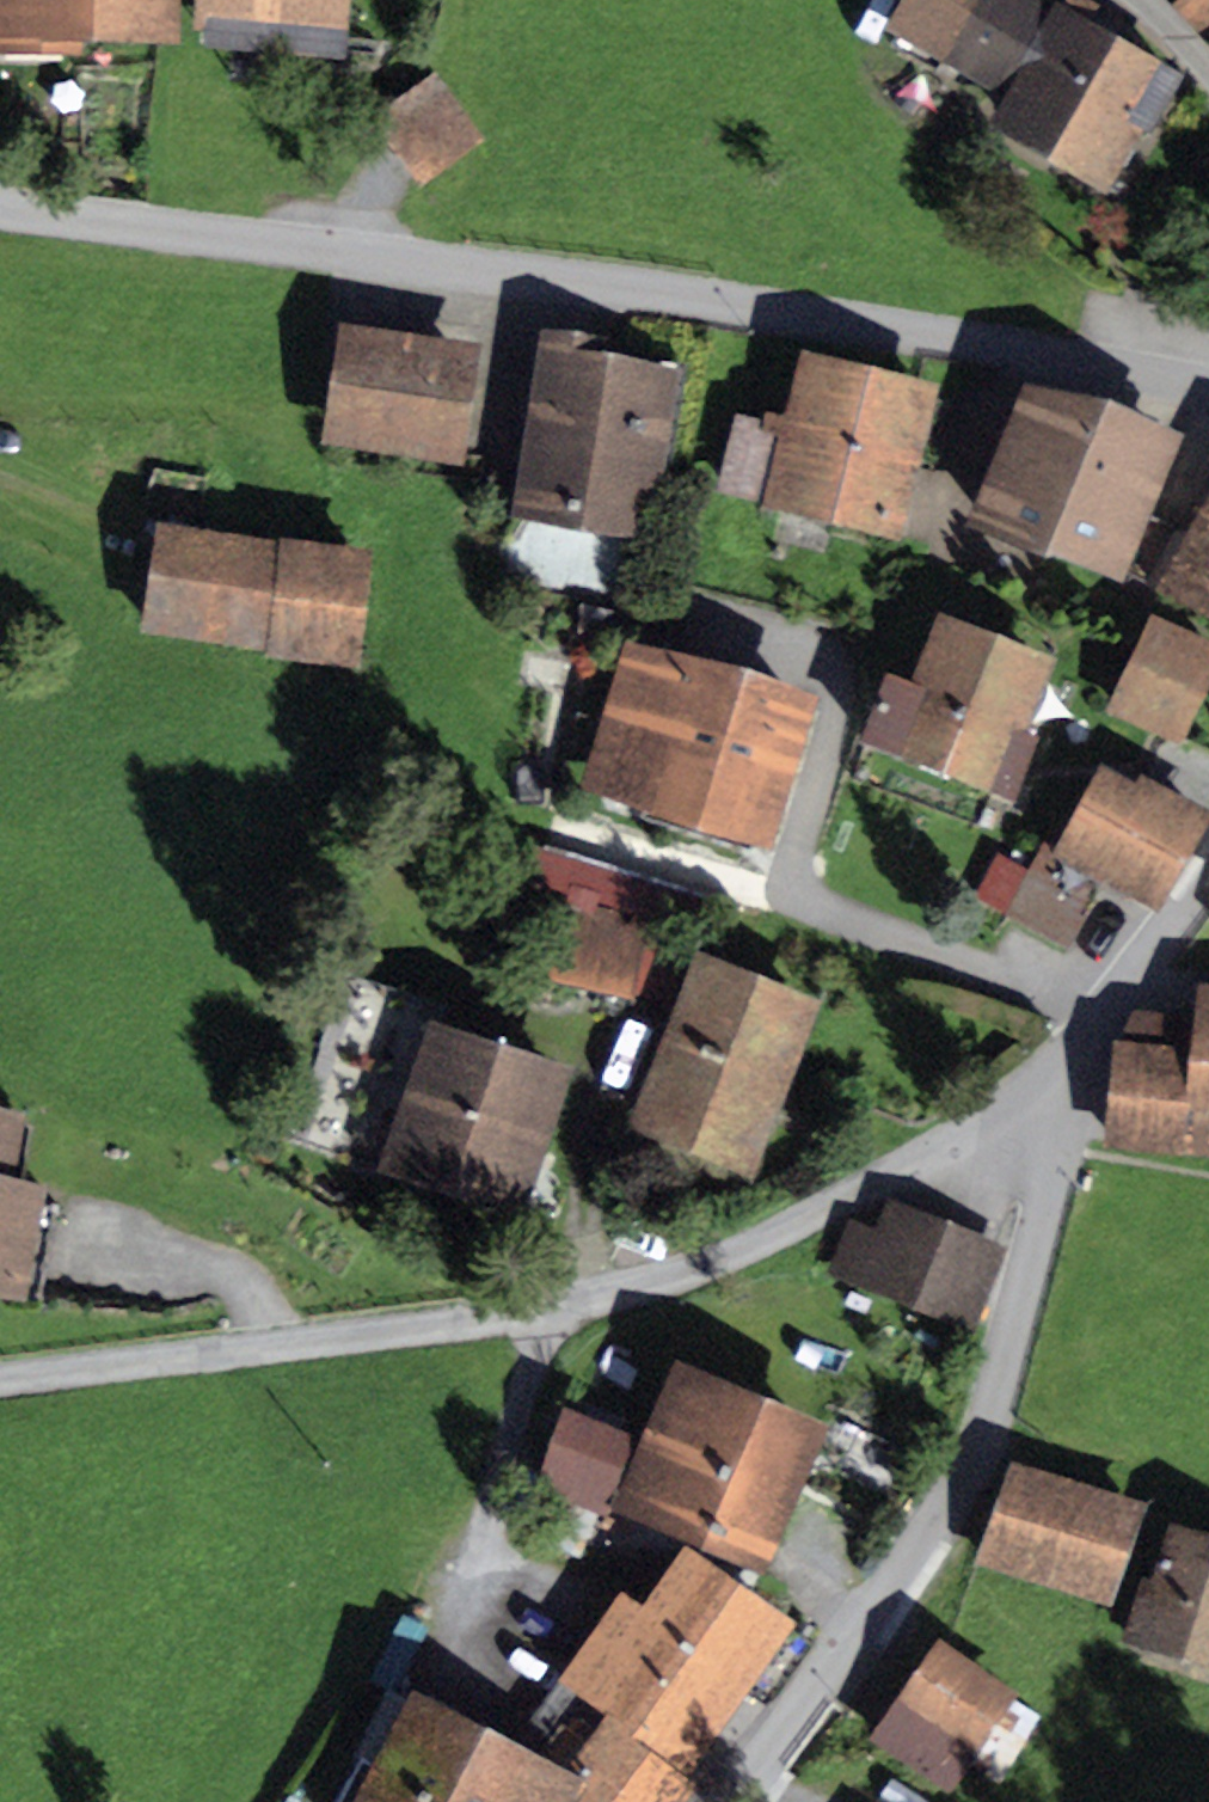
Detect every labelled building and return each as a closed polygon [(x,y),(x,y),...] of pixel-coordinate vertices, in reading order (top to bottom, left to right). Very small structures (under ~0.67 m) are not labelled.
[(179,42),(181,0),(0,0),(0,37),(179,42)] [(194,28),(205,29),(206,14),(349,27),(351,0),(196,0),(194,28)] [(1098,0),(899,0),(883,29),(1004,96),(989,124),(1109,190),(1143,130),(1150,134),(1186,71),(1089,17),(1098,0)] [(1208,42),(1208,0),(1167,0),(1208,42)] [(206,14),(205,29),(204,43),(347,55),(349,27),(206,14)] [(485,139),(436,70),(370,117),(419,186),(485,139)] [(484,343),(339,320),(320,442),(464,465),(484,343)] [(609,338),(541,327),(511,515),(640,536),(647,492),(661,494),(683,359),(607,347),(609,338)] [(941,384),(804,349),(787,416),(763,410),(762,417),(735,410),(714,490),(901,538),(941,384)] [(1179,433),(1023,373),(965,524),(1047,555),(1058,554),(1122,579),(1125,572),(1146,581),(1174,527),(1175,524),(1148,515),(1179,433)] [(1187,534),(1158,587),(1156,589),(1208,618),(1208,494),(1187,534)] [(378,545),(154,515),(139,632),(267,649),(266,656),(362,669),(378,545)] [(1158,587),(1187,534),(1174,527),(1146,581),(1158,587)] [(1057,656),(939,611),(912,682),(887,673),(861,742),(1016,800),(1041,733),(1030,729),(1057,656)] [(1152,614),(1108,711),(1183,744),(1208,686),(1208,640),(1152,614)] [(817,693),(621,637),(577,790),(773,846),(817,693)] [(1098,766),(1050,858),(1038,852),(1004,917),(1069,951),(1105,882),(1160,911),(1208,817),(1208,809),(1140,773),(1134,784),(1098,766)] [(658,938),(562,907),(548,978),(640,997),(658,938)] [(826,1001),(698,951),(628,1127),(756,1178),(826,1001)] [(576,1069),(442,1025),(447,1008),(344,974),(286,1145),(523,1224),(576,1069)] [(1110,1038),(1099,1149),(1208,1160),(1208,983),(1198,982),(1195,1012),(1135,1009),(1123,1039),(1110,1038)] [(0,1107),(0,1296),(28,1302),(51,1183),(16,1176),(28,1113),(0,1107)] [(877,1228),(849,1218),(828,1274),(976,1329),(1007,1245),(888,1200),(877,1228)] [(678,1361),(614,1511),(769,1576),(832,1426),(678,1361)] [(640,1436),(564,1408),(533,1490),(609,1518),(640,1436)] [(1143,1499),(1007,1460),(977,1565),(1112,1604),(1143,1499)] [(1170,1521),(1153,1579),(1141,1575),(1121,1642),(1208,1667),(1208,1533),(1170,1521)] [(620,1592),(560,1680),(604,1714),(687,1778),(797,1621),(685,1547),(642,1605),(620,1592)] [(1021,1694),(940,1640),(873,1742),(954,1795),(1021,1694)] [(393,1680),(356,1754),(373,1762),(353,1801),(578,1801),(590,1779),(565,1767),(393,1680)] [(578,1801),(689,1801),(701,1788),(687,1778),(604,1714),(565,1767),(590,1779),(578,1801)]
